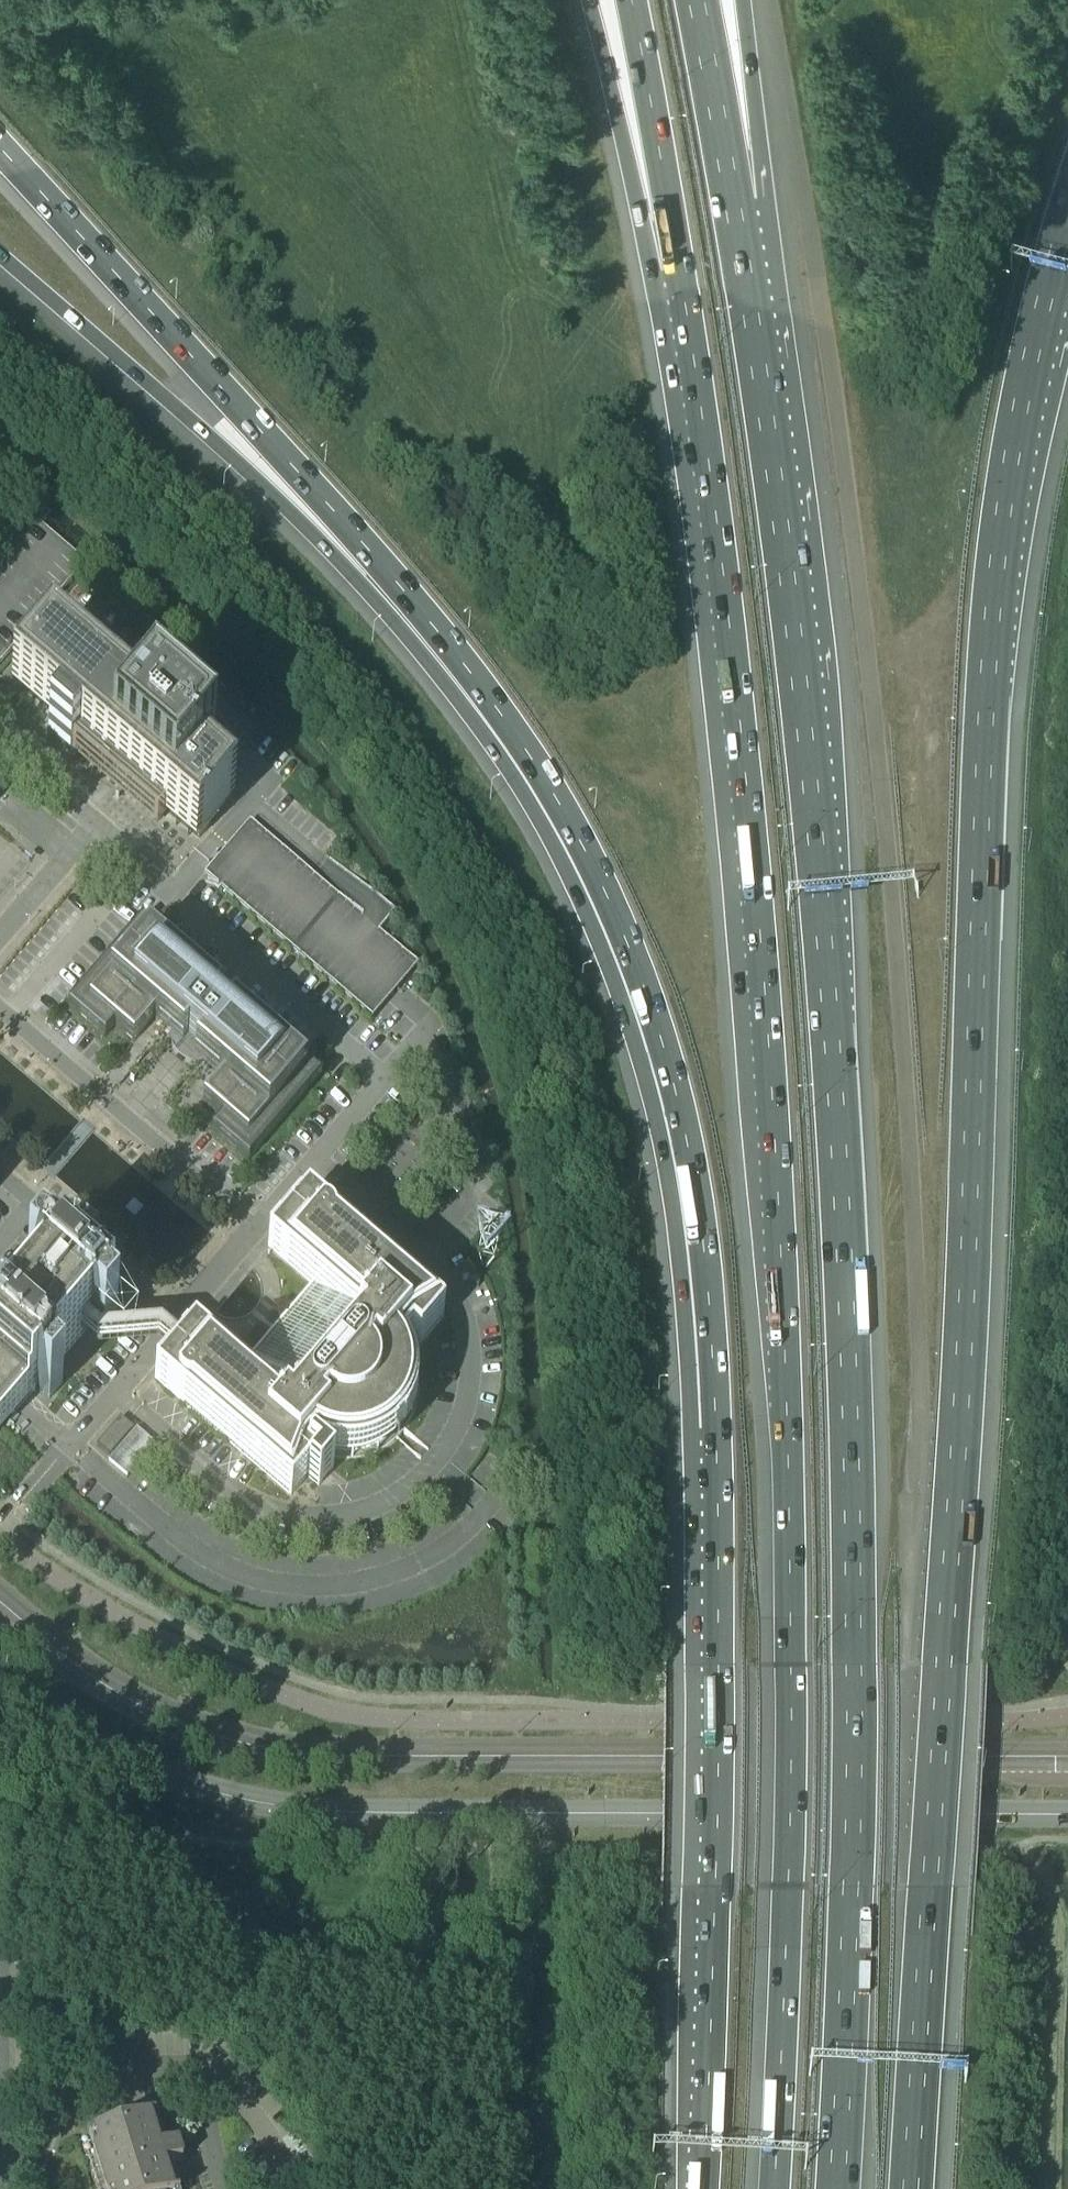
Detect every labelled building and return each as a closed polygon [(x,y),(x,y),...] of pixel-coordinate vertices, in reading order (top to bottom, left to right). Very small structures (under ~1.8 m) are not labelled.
[(71,751),(92,769),(135,806),(157,825),(168,812),(199,838),(202,835),(226,806),(230,802),(199,775),(212,760),(150,707),(138,723),(46,644),(43,649),(19,677),(15,681),(82,738),(71,751)] [(204,878),(377,1014),(417,962),(375,929),(384,918),(383,916),(389,908),(339,868),(331,879),(356,898),(353,902),(249,821),(204,878)] [(321,1076),(220,989),(140,921),(67,1006),(104,1038),(114,1026),(133,1043),(153,1019),(176,1038),(176,1040),(176,1043),(176,1046),(177,1048),(179,1050),(180,1052),(182,1054),(184,1056),(186,1057),(188,1058),(191,1059),(193,1059),(196,1059),(198,1059),(200,1059),(223,1078),(202,1102),(221,1118),(212,1129),(249,1161),(321,1076)] [(270,1248),(312,1284),(320,1291),(290,1326),(283,1334),(276,1342),(246,1377),(196,1334),(194,1332),(158,1373),(154,1378),(259,1468),(262,1471),(291,1495),(315,1467),(306,1460),(309,1458),(317,1465),(307,1476),(316,1484),(331,1468),(313,1453),(315,1451),(317,1452),(322,1454),(327,1456),(331,1457),(336,1458),(341,1458),(346,1459),(351,1458),(356,1458),(361,1457),(366,1456),(370,1454),(375,1453),(379,1450),(384,1448),(388,1445),(392,1442),(396,1438),(395,1437),(402,1429),(403,1430),(404,1429),(407,1425),(409,1420),(411,1416),(413,1411),(414,1407),(415,1402),(416,1397),(417,1392),(417,1387),(416,1382),(416,1377),(415,1372),(413,1367),(412,1363),(410,1358),(407,1354),(405,1350),(403,1347),(411,1338),(419,1345),(443,1317),(404,1283),(307,1200),(303,1205),(301,1203),(270,1239),(272,1241),(267,1246),(270,1248)] [(59,1259),(53,1266),(41,1256),(40,1256),(40,1255),(26,1271),(0,1301),(0,1430),(2,1428),(16,1411),(28,1397),(30,1395),(32,1393),(35,1389),(47,1399),(48,1399),(48,1400),(62,1384),(103,1337),(116,1321),(115,1320),(116,1320),(103,1309),(109,1302),(96,1291),(99,1288),(100,1286),(94,1281),(88,1276),(86,1278),(86,1279),(85,1278),(83,1280),(59,1259)] [(96,1446),(109,1458),(133,1430),(120,1419),(96,1446)] [(108,1460),(127,1477),(141,1460),(155,1444),(136,1428),(108,1460)] [(164,2168),(182,2162),(177,2144),(158,2150),(149,2120),(88,2139),(103,2188),(171,2188),(164,2168)]
